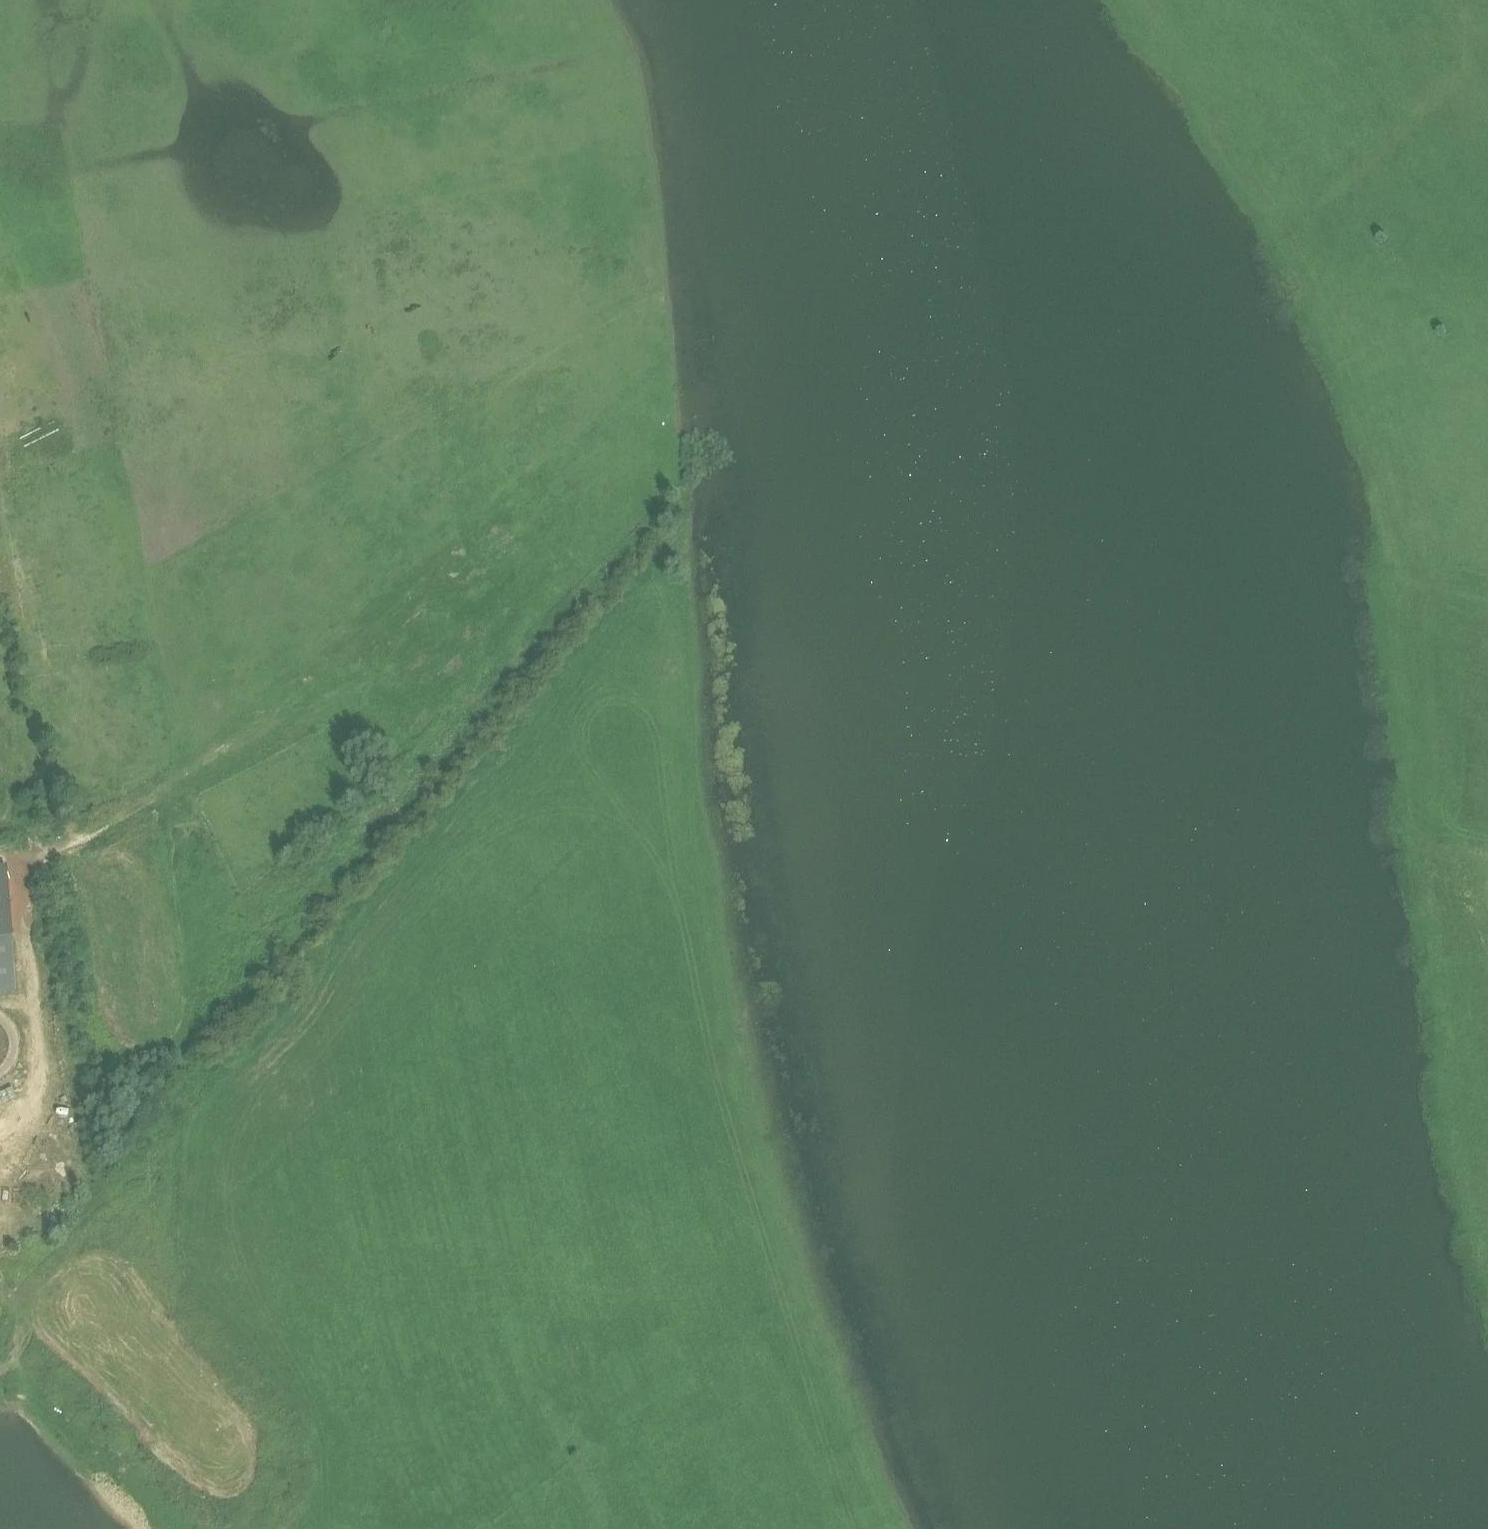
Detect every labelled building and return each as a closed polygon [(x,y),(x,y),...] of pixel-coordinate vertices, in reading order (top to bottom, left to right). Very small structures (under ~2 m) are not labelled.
[(0,869),(0,989),(14,988),(8,868),(0,869)]
